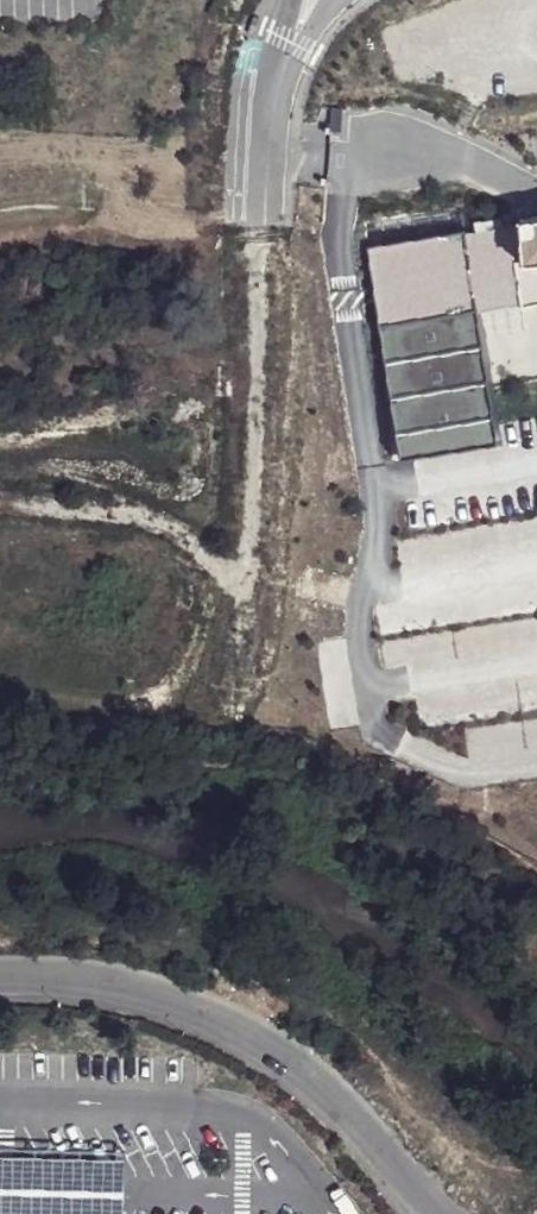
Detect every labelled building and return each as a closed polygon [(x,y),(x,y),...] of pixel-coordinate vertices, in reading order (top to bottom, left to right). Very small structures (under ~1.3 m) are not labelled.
[(521,308),(536,305),(536,218),(518,222),(519,228),(523,261),(514,263),(521,308)] [(521,308),(514,263),(523,261),(519,228),(366,254),(402,463),(496,444),(493,422),(475,316),(521,308)] [(120,1157),(0,1155),(0,1213),(119,1213),(120,1157)]
